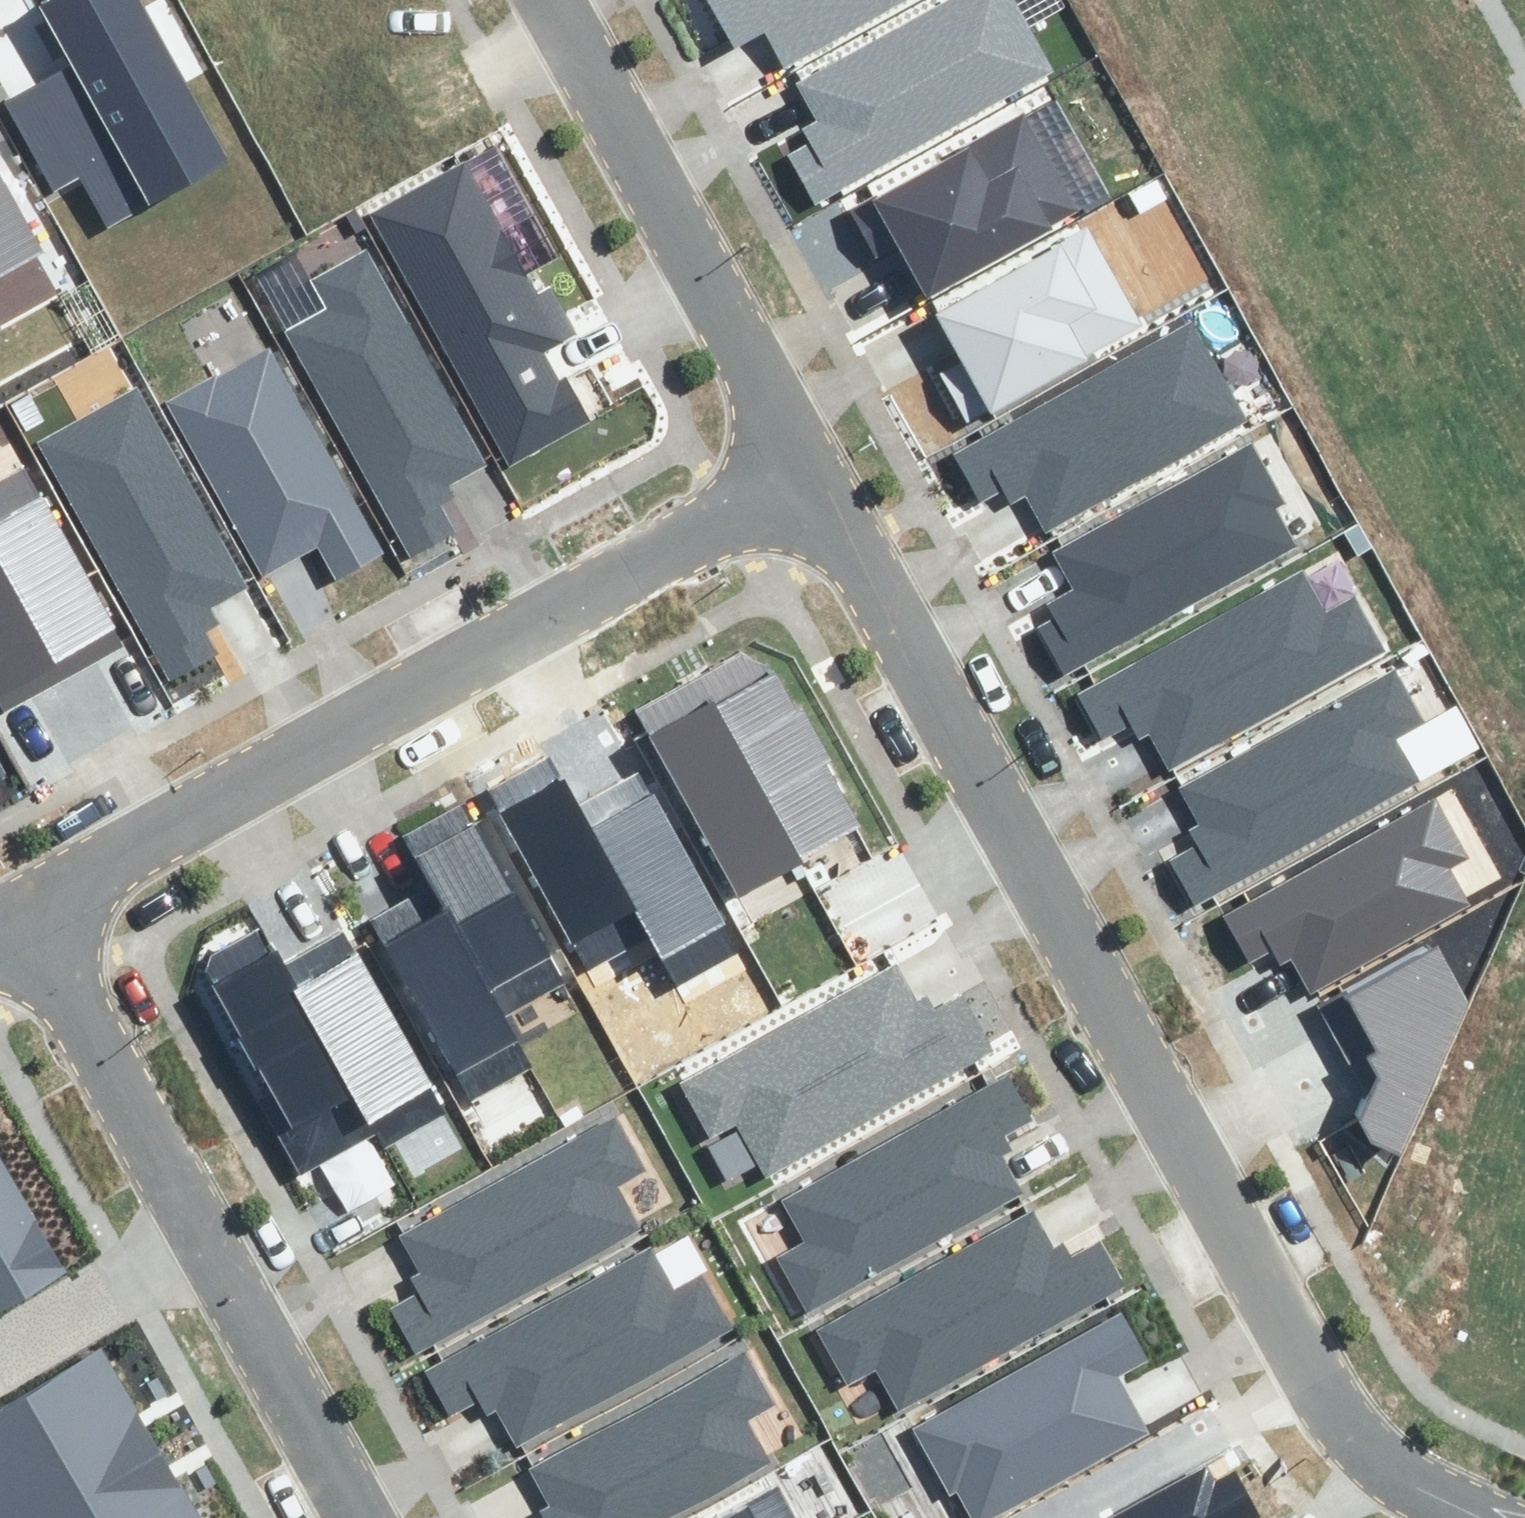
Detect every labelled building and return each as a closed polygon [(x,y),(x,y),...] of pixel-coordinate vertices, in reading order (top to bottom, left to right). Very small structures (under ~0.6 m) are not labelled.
[(54,169),(79,155),(109,212),(222,152),(141,0),(79,0),(56,12),(75,49),(9,85),(54,169)] [(761,17),(785,61),(896,0),(714,0),(732,33),(761,17)] [(791,145),(817,193),(1057,64),(1022,0),(929,0),(795,73),(814,108),(800,115),(811,134),(791,145)] [(1058,89),(871,189),(923,286),(1110,185),(1058,89)] [(462,158),(380,203),(514,447),(586,408),(563,366),(555,370),(539,341),(557,331),(462,158)] [(42,259),(0,183),(0,282),(42,259)] [(962,349),(939,362),(969,415),(1149,314),(1092,214),(935,302),(962,349)] [(340,302),(285,332),(401,540),(468,503),(441,454),(478,434),(369,236),(318,263),(340,302)] [(1196,319),(956,446),(980,491),(1001,481),(1007,493),(1026,483),(1045,517),(1245,411),(1196,319)] [(270,335),(169,390),(267,566),(317,538),(333,567),(383,539),(270,335)] [(139,382),(43,435),(173,668),(217,643),(205,622),(219,615),(211,601),(250,579),(139,382)] [(1009,599),(1044,660),(1249,545),(1230,510),(1279,483),(1248,428),(1025,552),(1042,580),(1009,599)] [(0,479),(0,674),(42,650),(36,640),(63,624),(70,636),(108,615),(23,466),(0,479)] [(1274,567),(1068,682),(1103,744),(1136,726),(1152,754),(1374,629),(1343,574),(1293,602),(1274,567)] [(1150,822),(1185,883),(1391,768),(1371,733),(1420,705),(1389,650),(1167,775),(1183,803),(1150,822)] [(768,662),(644,730),(733,890),(857,822),(768,662)] [(484,805),(574,962),(647,921),(581,806),(557,764),(484,805)] [(647,768),(581,806),(647,921),(678,973),(744,935),(647,768)] [(1434,797),(1226,918),(1254,965),(1277,951),(1284,962),(1295,956),(1315,991),(1469,901),(1449,868),(1469,856),(1434,797)] [(439,892),(505,1007),(571,969),(474,802),(408,840),(439,892)] [(439,892),(365,935),(457,1091),(530,1049),(505,1007),(439,892)] [(272,942),(220,972),(300,1109),(352,1079),(386,1138),(446,1103),(353,944),(293,978),(272,942)] [(1437,949),(1328,1012),(1372,1088),(1364,1117),(1372,1139),(1399,1152),(1469,1005),(1437,949)] [(859,969),(653,1085),(688,1146),(720,1128),(736,1156),(959,1032),(928,976),(878,1004),(859,969)] [(763,1224),(797,1286),(1003,1171),(984,1136),(1033,1108),(1002,1053),(779,1177),(795,1206),(763,1224)] [(369,1269),(403,1330),(609,1215),(590,1180),(639,1152),(608,1097),(385,1222),(401,1250),(369,1269)] [(68,1262),(0,1147),(0,1301),(68,1262)] [(1008,1217),(803,1333),(838,1395),(870,1376),(886,1404),(1109,1280),(1078,1225),(1028,1252),(1008,1217)] [(614,1242),(408,1357),(443,1419),(476,1400),(492,1429),(714,1304),(683,1249),(634,1277),(614,1242)] [(1108,1306),(907,1421),(962,1515),(1105,1433),(1120,1394),(1093,1348),(1123,1331),(1108,1306)] [(503,1517),(623,1517),(738,1454),(718,1419),(767,1391),(736,1336),(514,1461),(530,1489),(497,1507),(503,1517)] [(97,1337),(0,1395),(0,1517),(17,1517),(156,1435),(97,1337)] [(156,1435),(17,1517),(206,1517),(156,1435)] [(1234,1482),(1214,1493),(1204,1475),(1123,1517),(1254,1517),(1234,1482)] [(700,1517),(779,1517),(759,1484),(700,1517)]
